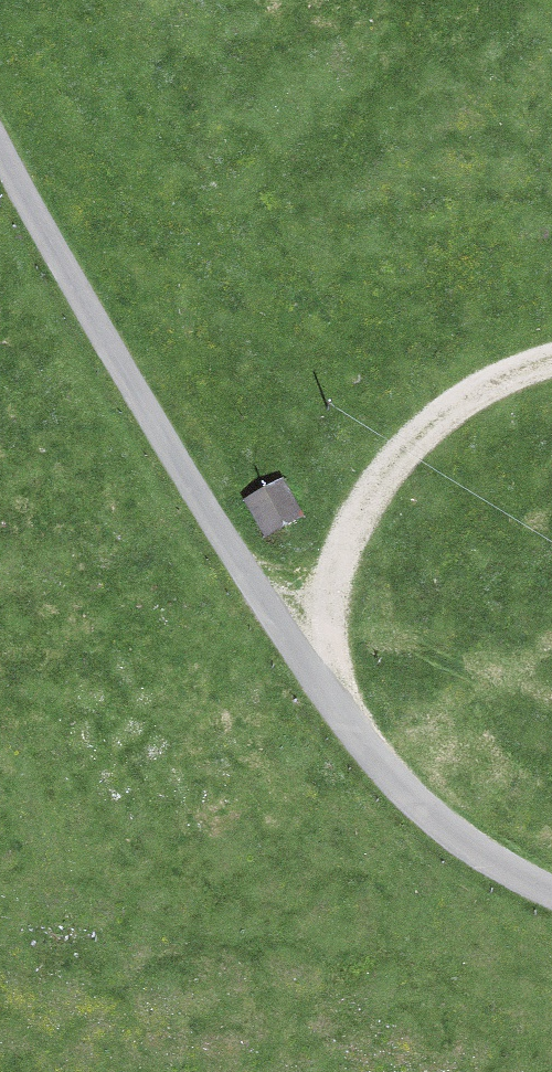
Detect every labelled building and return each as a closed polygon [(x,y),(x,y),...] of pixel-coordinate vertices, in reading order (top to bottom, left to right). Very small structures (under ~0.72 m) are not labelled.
[(283,478),(243,498),(265,539),(304,518),(283,478)]
